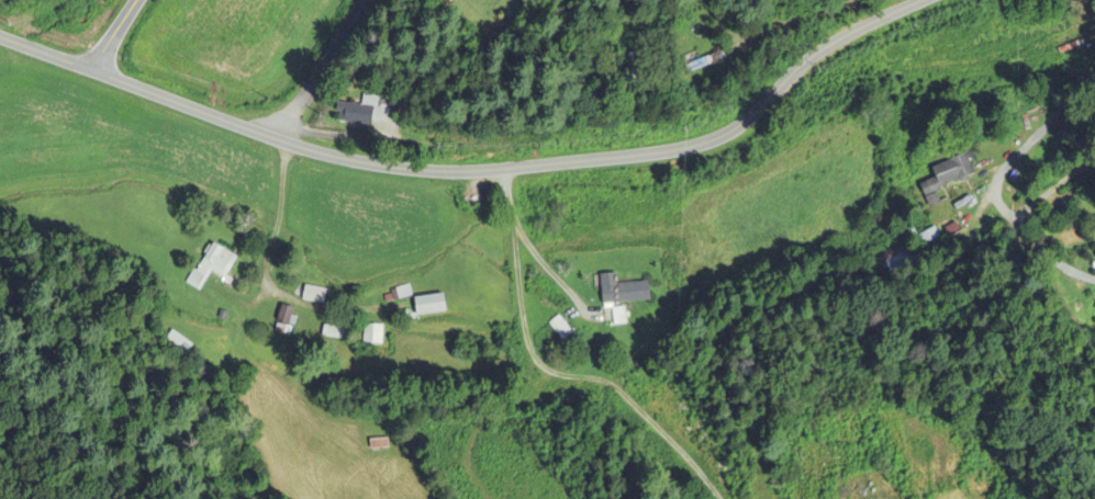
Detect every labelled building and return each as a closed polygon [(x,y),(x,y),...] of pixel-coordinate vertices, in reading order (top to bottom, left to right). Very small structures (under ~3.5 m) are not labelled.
[(729,59),(726,51),(689,66),(692,74),(729,59)] [(364,99),(363,107),(343,104),(340,123),(372,128),(376,101),(364,99)] [(922,185),(929,208),(942,204),(937,188),(978,176),(971,154),(933,165),(937,180),(922,185)] [(939,239),(936,231),(920,238),(923,246),(939,239)] [(237,258),(211,243),(186,284),(200,292),(212,272),(225,280),(237,258)] [(921,271),(915,245),(884,252),(891,278),(921,271)] [(649,283),(616,283),(616,274),(601,275),(602,304),(650,302),(649,283)] [(334,290),(314,286),(312,301),(332,304),(334,290)] [(417,317),(447,313),(444,295),(415,299),(417,317)] [(291,332),(291,308),(278,308),(278,332),(291,332)] [(550,323),(562,340),(571,333),(559,317),(550,323)] [(382,326),(364,325),(364,344),(382,344),(382,326)] [(344,339),(345,329),(325,327),(324,337),(344,339)] [(389,440),(371,440),(371,450),(389,450),(389,440)]
